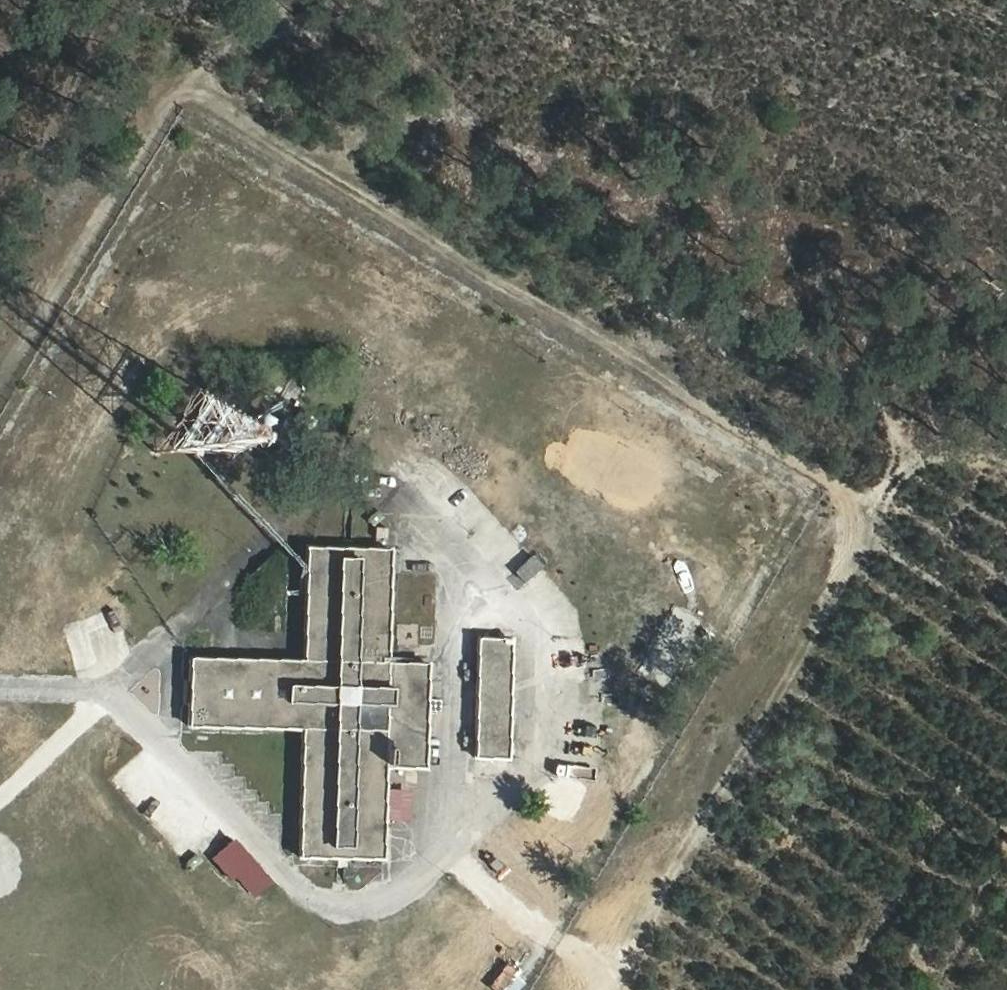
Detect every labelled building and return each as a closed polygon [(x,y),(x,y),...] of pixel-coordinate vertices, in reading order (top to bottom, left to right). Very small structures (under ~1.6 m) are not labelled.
[(299,547),(296,660),(183,657),(181,726),(294,729),(291,858),(380,860),(382,767),(422,768),(425,663),(386,662),(388,549),(299,547)] [(521,584),(541,565),(529,553),(510,572),(521,584)] [(510,637),(472,636),(469,758),(506,759),(510,637)] [(228,880),(249,859),(227,837),(207,858),(228,880)]
